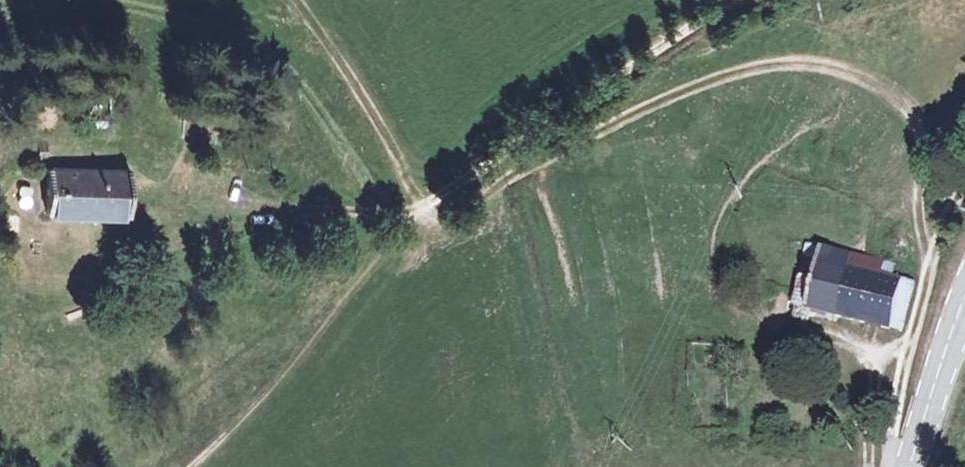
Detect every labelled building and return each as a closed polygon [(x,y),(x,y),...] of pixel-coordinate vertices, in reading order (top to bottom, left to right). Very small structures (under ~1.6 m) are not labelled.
[(49,224),(131,221),(130,168),(47,171),(49,224)] [(812,296),(902,326),(920,274),(860,252),(863,241),(847,235),(841,250),(829,248),(812,296)]
